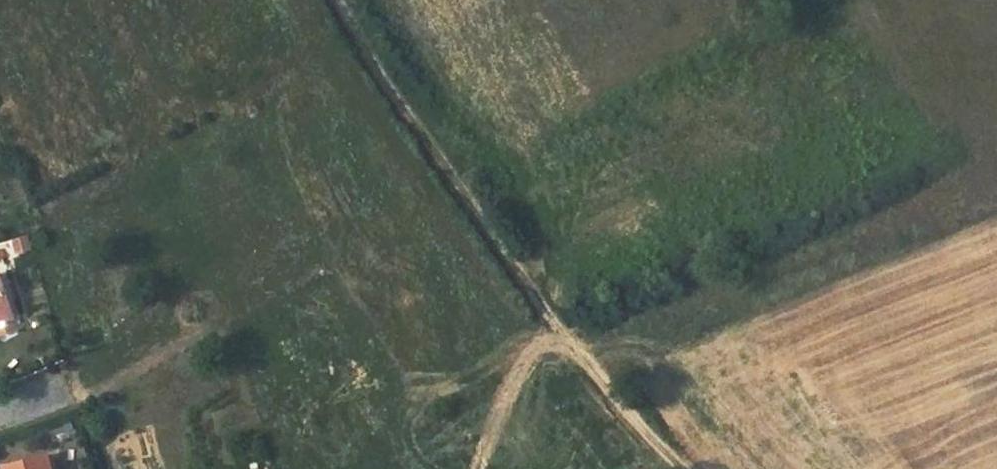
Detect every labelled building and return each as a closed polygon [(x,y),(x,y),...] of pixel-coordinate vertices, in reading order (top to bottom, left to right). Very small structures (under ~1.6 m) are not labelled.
[(19,330),(0,274),(0,336),(19,330)] [(48,457),(6,468),(51,468),(48,457)]
